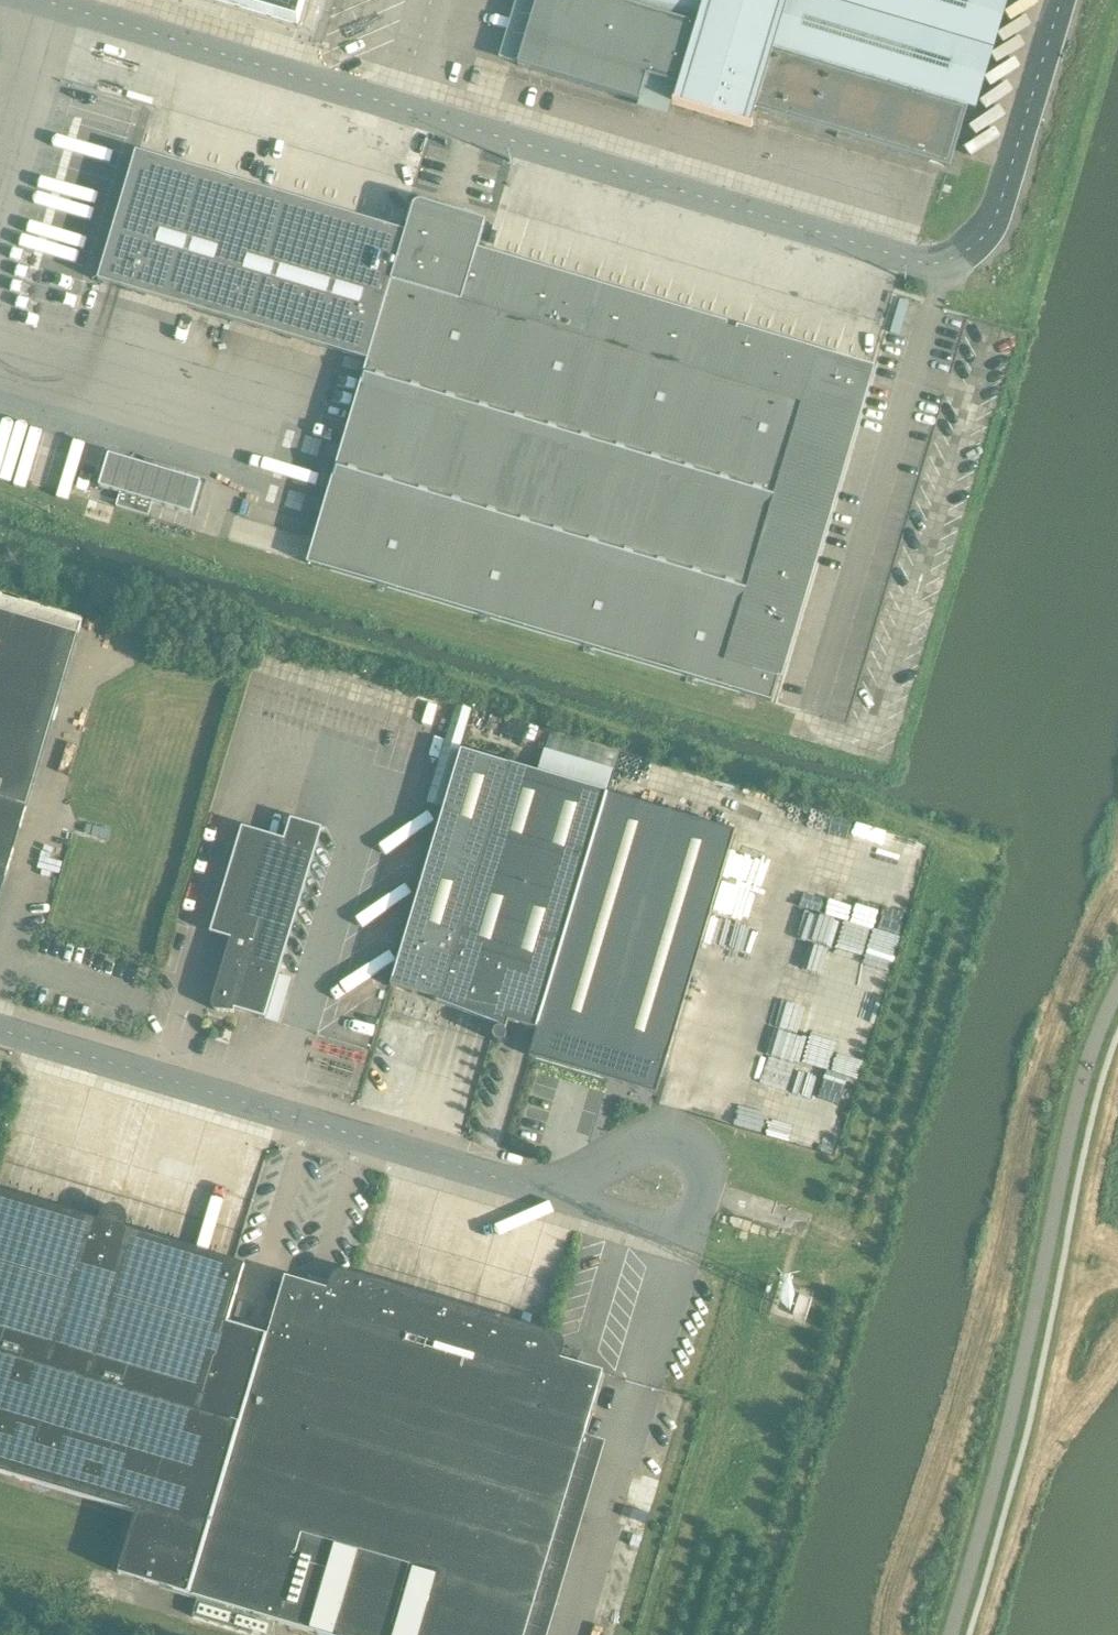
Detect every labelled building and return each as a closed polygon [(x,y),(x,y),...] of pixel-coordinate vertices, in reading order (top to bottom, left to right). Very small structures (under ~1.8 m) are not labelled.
[(297,25),(305,0),(213,0),(297,25)] [(537,1),(536,2),(519,59),(517,66),(639,103),(646,77),(686,89),(681,105),(673,102),(672,104),(752,128),(752,126),(744,123),(748,108),(950,168),(1000,0),(537,0),(537,1)] [(478,219),(462,214),(434,206),(422,202),(420,207),(414,205),(407,230),(137,151),(99,280),(368,359),(309,561),(773,697),(870,366),(476,251),(485,220),(478,218),(478,219)] [(109,456),(99,488),(120,494),(116,508),(148,517),(152,504),(191,516),(201,483),(109,456)] [(10,872),(80,636),(0,612),(0,869),(10,872)] [(510,1021),(539,1030),(608,796),(462,752),(391,986),(502,1019),(499,1028),(497,1030),(495,1033),(495,1037),(496,1040),(499,1042),(503,1042),(506,1041),(508,1037),(508,1034),(507,1030),(510,1021)] [(736,834),(608,796),(539,1030),(531,1055),(658,1093),(736,834)] [(232,940),(212,1003),(212,1004),(212,1005),(213,1007),(214,1009),(215,1010),(217,1011),(218,1012),(235,1013),(235,1012),(234,1012),(235,1010),(240,1012),(266,1019),(323,829),(291,820),(285,841),(243,828),(211,934),(232,940)] [(137,1513),(119,1573),(179,1591),(256,1332),(255,1332),(246,1329),(228,1323),(245,1267),(246,1265),(235,1262),(234,1262),(124,1229),(126,1224),(103,1217),(101,1222),(0,1192),(0,1472),(137,1513)] [(179,1591),(190,1595),(259,1615),(325,1634),(524,1634),(603,1373),(546,1356),(538,1354),(349,1297),(344,1295),(326,1290),(290,1279),(286,1278),(268,1336),(256,1332),(179,1591)] [(792,1316),(805,1320),(811,1299),(799,1296),(792,1316)]
